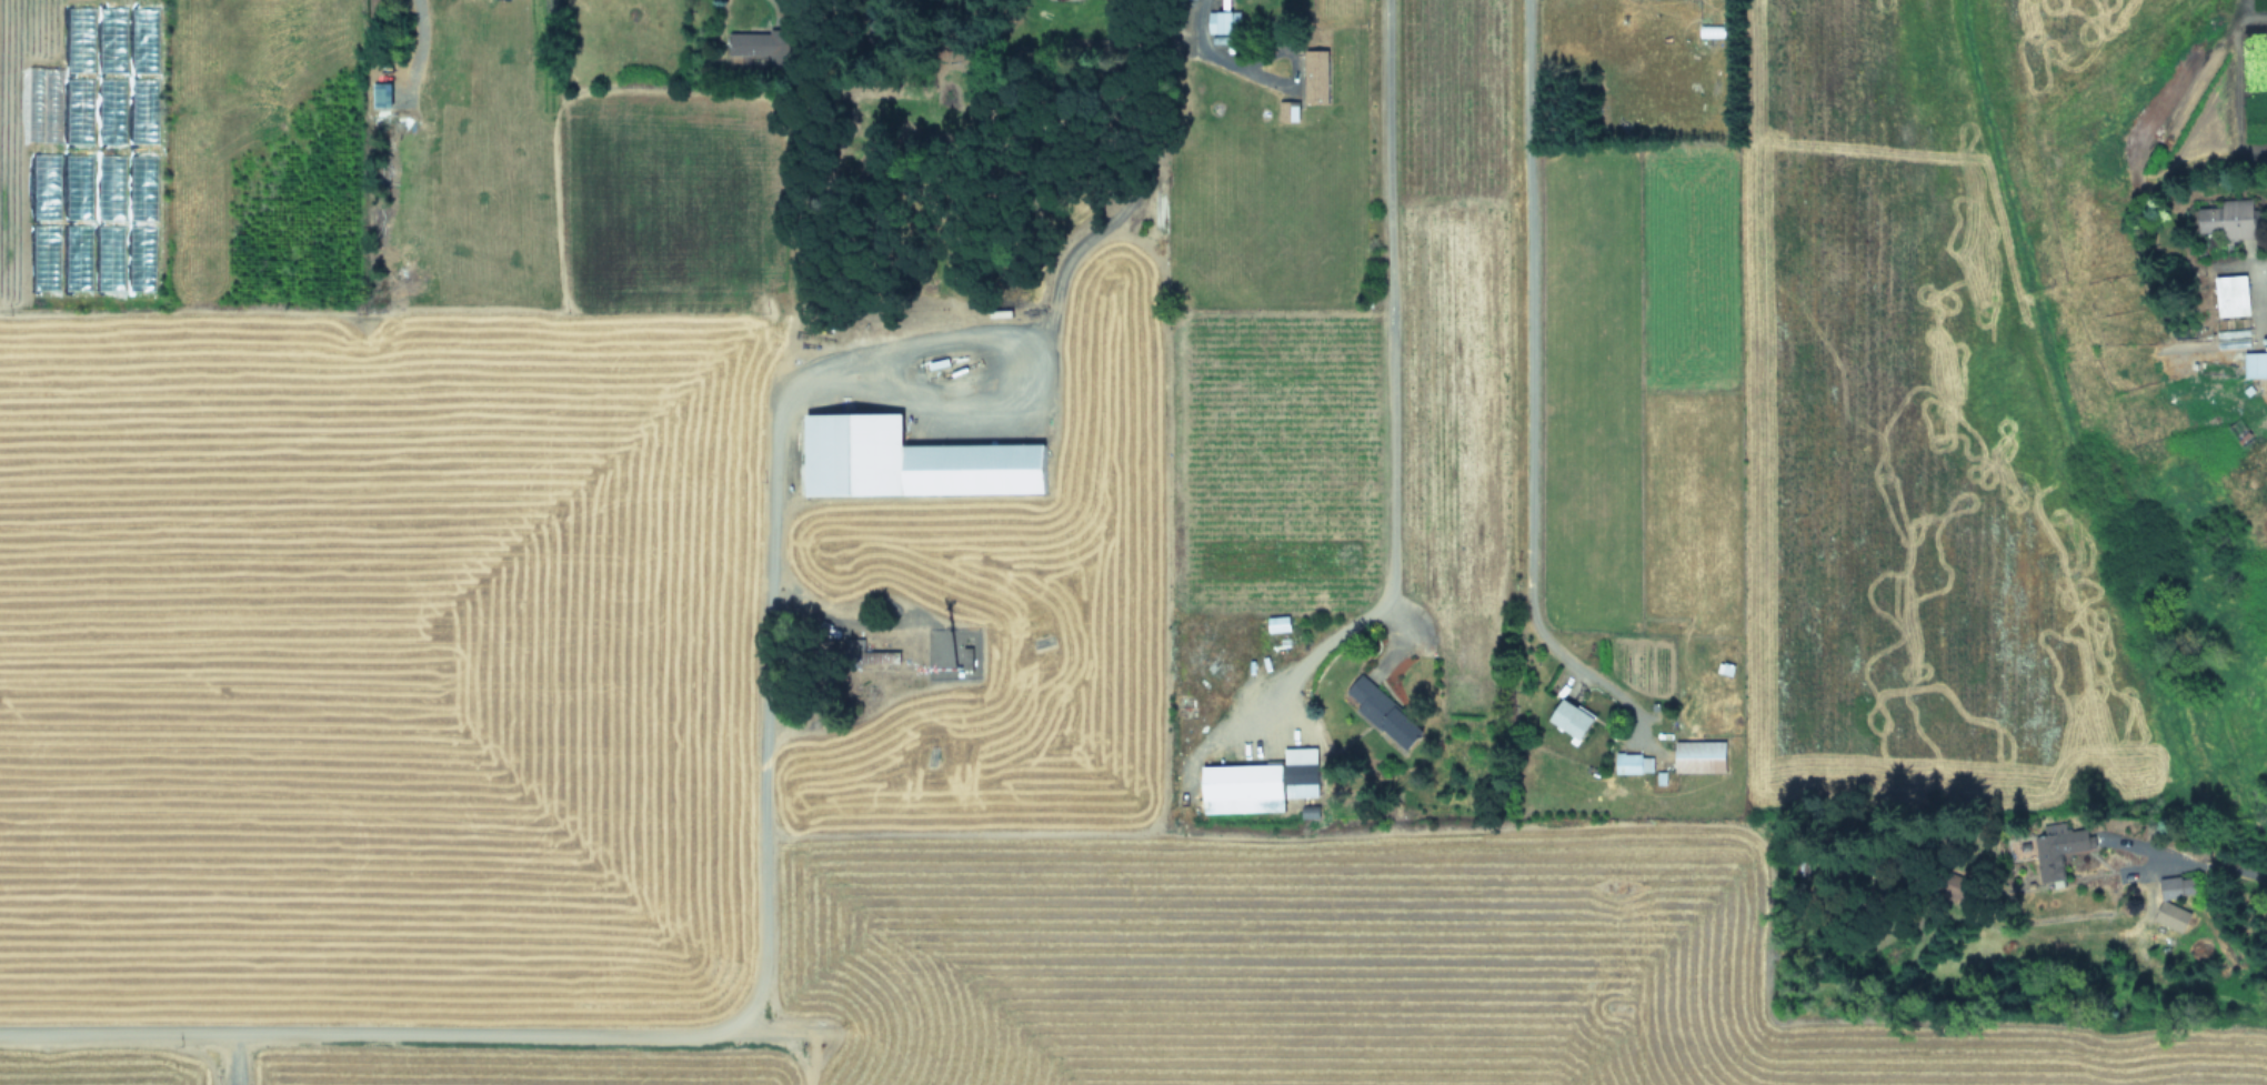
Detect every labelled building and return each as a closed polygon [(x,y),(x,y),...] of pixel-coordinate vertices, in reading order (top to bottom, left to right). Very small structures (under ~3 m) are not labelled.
[(1240,13),(1210,13),(1210,36),(1240,36),(1240,13)] [(772,32),(731,31),(730,58),(772,58),(772,32)] [(1329,106),(1329,52),(1306,52),(1306,106),(1329,106)] [(1298,104),(1281,104),(1281,123),(1298,123),(1298,104)] [(2256,202),(2222,203),(2222,209),(2200,210),(2201,235),(2225,235),(2225,241),(2257,240),(2256,202)] [(2250,318),(2249,278),(2217,279),(2218,319),(2250,318)] [(2218,350),(2250,350),(2249,332),(2218,333),(2218,350)] [(2246,355),(2246,381),(2266,380),(2266,355),(2246,355)] [(808,417),(809,498),(1047,496),(1047,446),(905,447),(905,416),(808,417)] [(2229,429),(2243,448),(2255,440),(2240,420),(2229,429)] [(886,668),(886,673),(901,673),(901,654),(865,654),(865,641),(846,641),(846,668),(886,668)] [(1407,753),(1426,733),(1364,676),(1345,696),(1407,753)] [(1596,719),(1565,699),(1551,722),(1583,741),(1596,719)] [(1727,775),(1727,743),(1676,743),(1676,775),(1727,775)] [(1319,820),(1318,749),(1284,750),(1285,765),(1204,767),(1204,816),(1287,815),(1287,821),(1319,820)] [(1617,776),(1653,776),(1653,756),(1617,756),(1617,776)] [(2037,837),(2042,884),(2068,881),(2065,854),(2094,851),(2091,823),(2044,828),(2045,836),(2037,837)] [(2196,879),(2162,879),(2162,899),(2196,899),(2196,879)] [(2155,922),(2184,934),(2192,913),(2164,901),(2155,922)]
